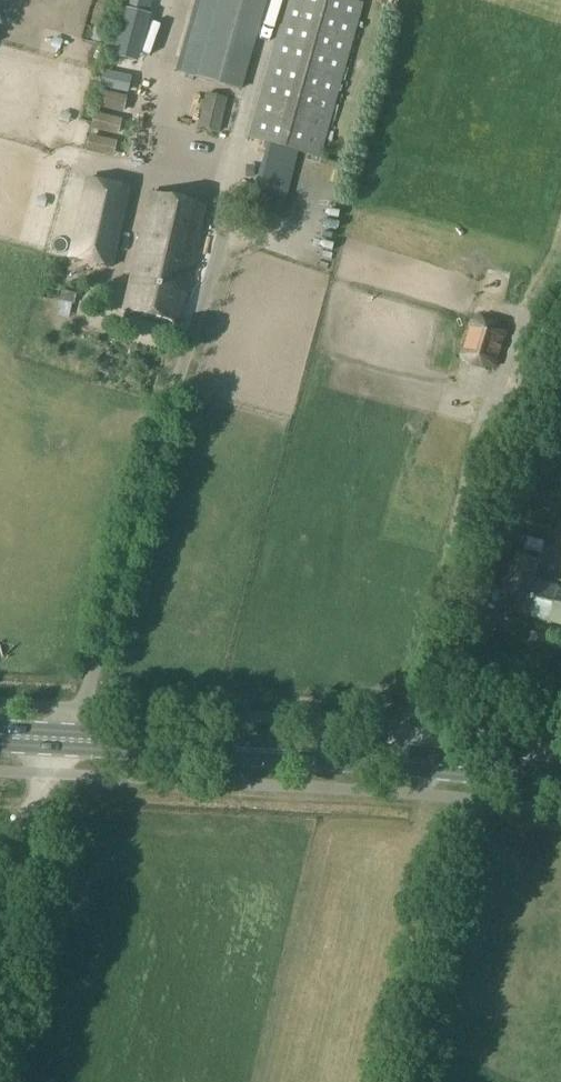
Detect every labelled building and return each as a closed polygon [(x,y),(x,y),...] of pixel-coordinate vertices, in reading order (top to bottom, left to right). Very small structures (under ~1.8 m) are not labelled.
[(266,0),(219,0),(197,77),(240,89),(241,89),(266,0)] [(274,145),(269,166),(261,164),(254,190),(253,190),(249,205),(280,212),(296,151),(317,157),(360,4),(345,0),(288,0),(249,138),(274,145)] [(126,7),(116,47),(137,53),(147,13),(126,7)] [(123,113),(127,96),(99,90),(95,107),(123,113)] [(226,99),(204,94),(196,127),(218,132),(226,99)] [(94,113),(90,129),(118,136),(122,119),(94,113)] [(117,141),(89,135),(85,152),(114,158),(117,141)] [(87,179),(70,256),(110,265),(126,188),(87,179)] [(134,263),(123,311),(178,323),(188,276),(199,228),(204,207),(150,194),(134,263)] [(464,356),(470,363),(486,368),(495,366),(506,331),(499,323),(484,318),(475,320),(464,356)] [(528,371),(521,368),(517,379),(524,382),(528,371)] [(500,559),(506,530),(491,527),(485,555),(500,559)] [(529,537),(525,550),(541,555),(545,542),(529,537)] [(511,573),(501,607),(528,615),(538,581),(535,580),(540,563),(532,561),(517,557),(512,574),(511,573)] [(528,616),(560,625),(560,587),(540,581),(538,581),(528,615),(528,616)]
